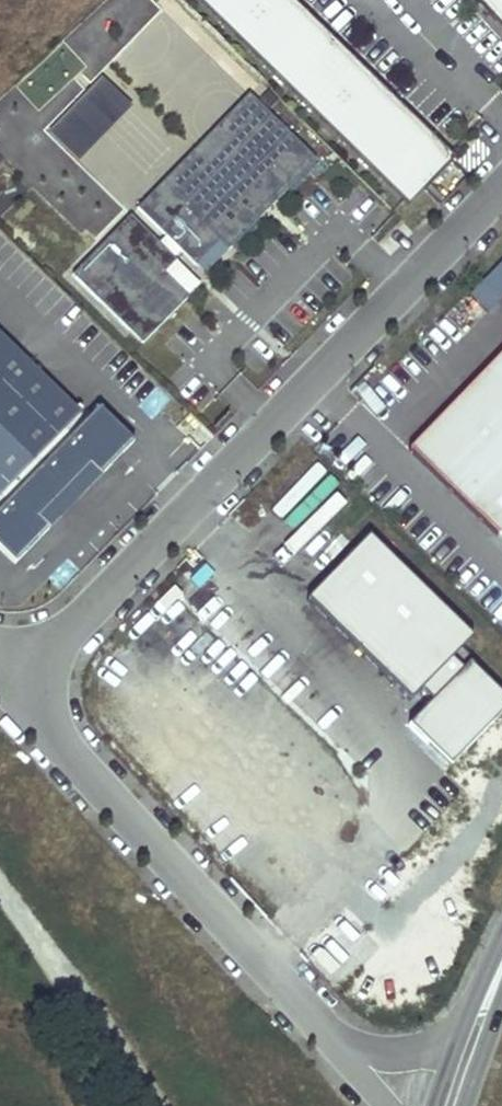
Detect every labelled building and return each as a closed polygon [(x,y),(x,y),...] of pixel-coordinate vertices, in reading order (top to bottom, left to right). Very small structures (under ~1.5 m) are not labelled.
[(407,203),(453,156),(294,0),(199,0),(407,203)] [(501,30),(501,0),(475,0),(501,30)] [(99,41),(91,33),(81,43),(89,51),(99,41)] [(49,128),(76,155),(125,104),(98,78),(49,128)] [(135,207),(202,272),(314,158),(247,93),(135,207)] [(1,224),(40,262),(65,236),(26,198),(1,224)] [(129,213),(71,273),(141,342),(187,294),(163,271),(175,258),(129,213)] [(199,282),(175,258),(163,271),(187,294),(199,282)] [(486,283),(501,299),(501,266),(486,283)] [(501,299),(486,283),(473,295),(490,311),(501,299)] [(0,335),(0,495),(81,413),(0,335)] [(409,447),(501,539),(501,353),(409,447)] [(96,406),(0,506),(0,547),(15,561),(48,527),(38,516),(89,464),(98,474),(133,440),(96,406)] [(305,596),(408,698),(421,688),(430,698),(405,722),(448,765),(501,708),(501,696),(469,660),(460,667),(448,658),(471,637),(368,535),(305,596)]
